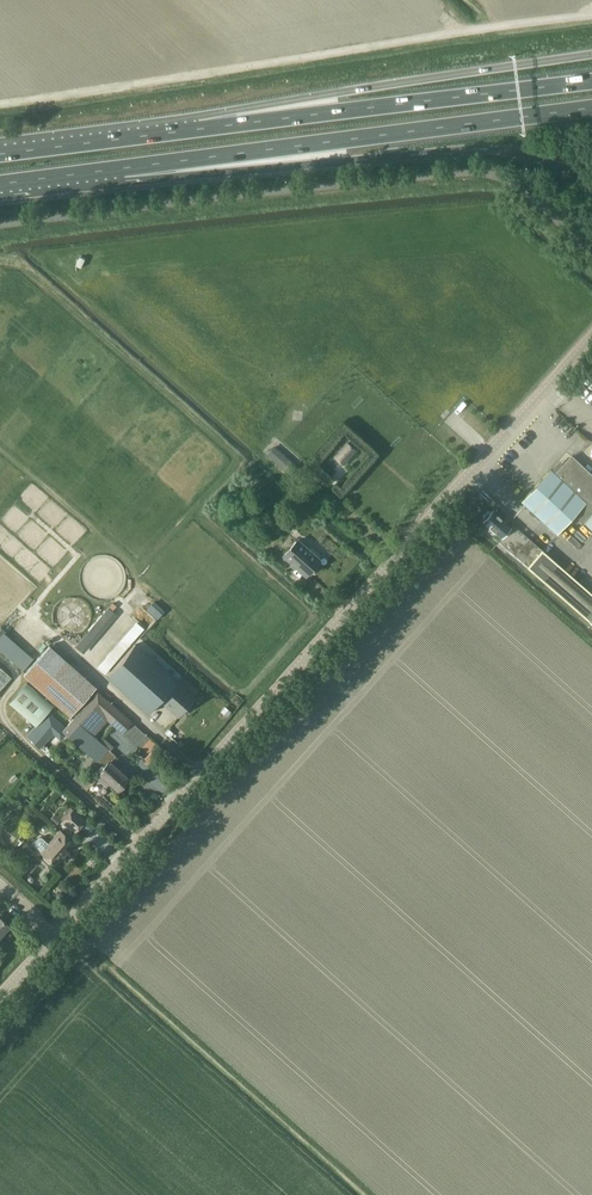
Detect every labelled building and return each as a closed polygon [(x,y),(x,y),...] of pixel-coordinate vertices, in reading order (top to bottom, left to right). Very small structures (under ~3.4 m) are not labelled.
[(347,441),(333,455),(344,465),(358,451),(347,441)] [(290,475),(293,471),(297,466),(274,445),(266,454),(290,475)] [(571,457),(555,474),(550,470),(521,502),(557,534),(574,515),(584,524),(584,523),(591,530),(591,476),(571,457)] [(256,477),(248,488),(266,504),(274,493),(256,477)] [(525,563),(539,547),(535,543),(525,544),(509,530),(510,528),(492,512),(491,512),(490,511),(488,511),(483,516),(483,518),(485,519),(482,522),(501,539),(498,542),(514,556),(515,554),(525,563)] [(320,562),(318,560),(321,556),(311,547),(307,551),(297,542),(285,556),(308,576),(320,562)] [(539,547),(525,563),(591,623),(591,593),(539,547)] [(146,607),(159,617),(166,609),(154,598),(146,607)] [(108,603),(77,646),(87,653),(118,610),(108,603)] [(22,663),(31,651),(0,627),(0,646),(22,663)] [(179,716),(195,698),(136,645),(108,676),(149,713),(161,700),(179,716)] [(50,646),(24,674),(71,717),(96,688),(50,646)] [(28,668),(36,656),(31,653),(22,665),(28,668)] [(0,666),(0,690),(12,677),(0,666)] [(9,702),(36,725),(54,705),(26,681),(9,702)] [(141,748),(150,738),(98,691),(67,727),(63,731),(65,732),(83,748),(98,760),(105,766),(97,776),(108,786),(111,782),(120,790),(130,779),(111,762),(116,755),(94,735),(108,719),(141,748)] [(35,737),(32,741),(35,744),(48,729),(59,739),(65,732),(63,731),(59,727),(58,728),(53,724),(54,722),(49,717),(33,734),(35,737)] [(77,832),(87,820),(75,810),(65,821),(77,832)] [(58,822),(62,816),(55,811),(51,818),(58,822)] [(58,864),(76,843),(62,831),(45,851),(48,854),(47,859),(52,863),(55,862),(58,864)] [(40,834),(34,842),(42,848),(48,840),(40,834)] [(10,926),(0,917),(0,937),(10,926)]
